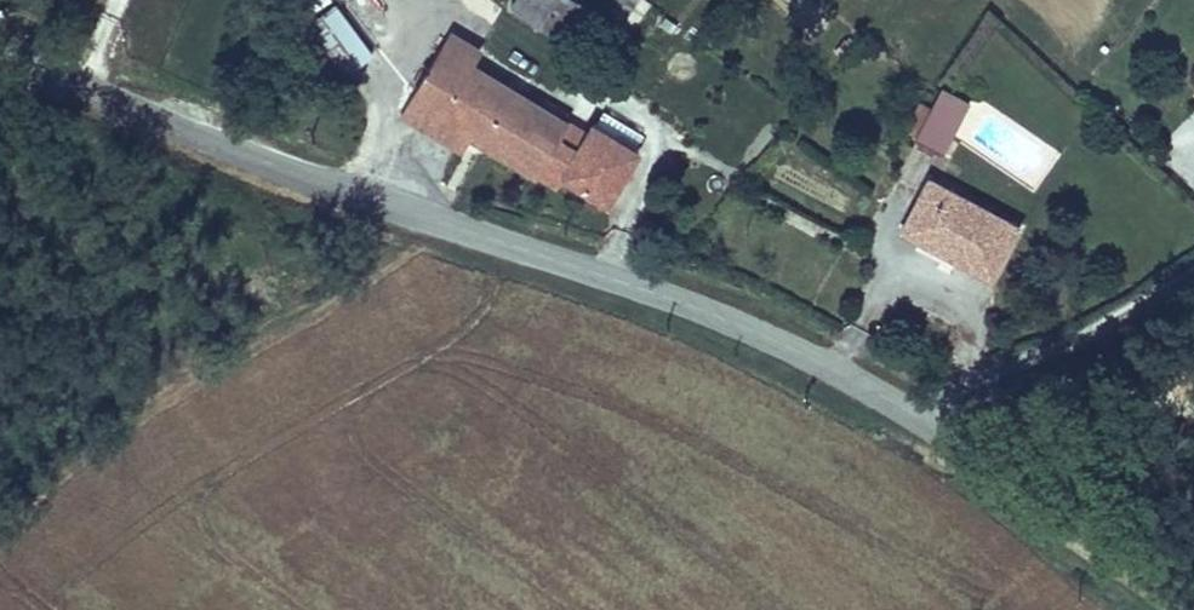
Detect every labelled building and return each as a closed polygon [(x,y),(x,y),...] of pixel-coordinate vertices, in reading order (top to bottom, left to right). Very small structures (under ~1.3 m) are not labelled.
[(341,83),(373,60),(333,0),(303,0),(291,7),(341,83)] [(572,8),(559,0),(536,0),(523,20),(553,40),(572,8)] [(633,21),(649,6),(644,0),(613,0),(633,21)] [(413,96),(438,109),(465,66),(475,49),(449,34),(413,96)] [(464,134),(538,175),(569,124),(465,66),(438,109),(434,117),(464,134)] [(454,151),(464,134),(434,117),(438,109),(413,96),(399,120),(454,151)] [(982,114),(952,97),(923,149),(951,168),(982,114)] [(569,124),(538,175),(559,187),(586,133),(569,124)] [(1016,233),(930,186),(905,237),(987,282),(1016,233)]
